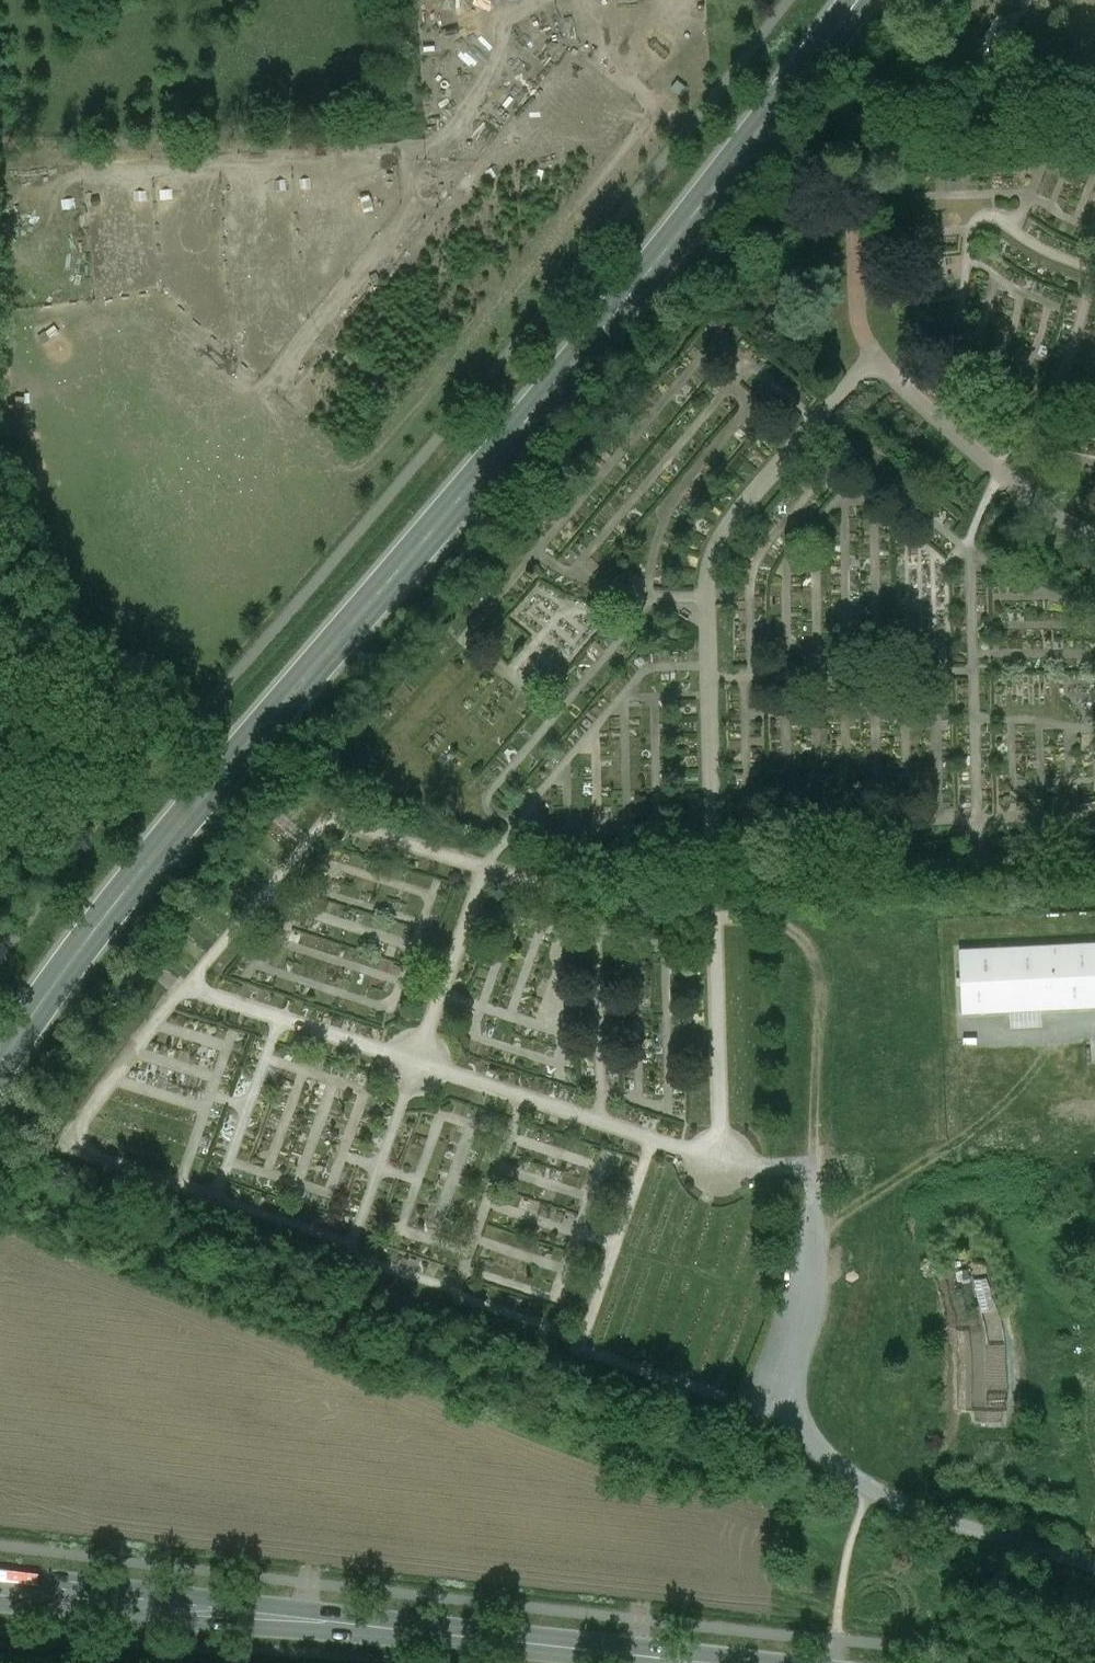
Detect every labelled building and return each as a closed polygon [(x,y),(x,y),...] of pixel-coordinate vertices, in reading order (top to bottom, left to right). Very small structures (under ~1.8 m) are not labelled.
[(959,951),(962,1013),(1010,1010),(1041,1009),(1094,1006),(1094,944),(959,951)] [(1041,1009),(1010,1010),(1011,1028),(1042,1026),(1041,1009)]
